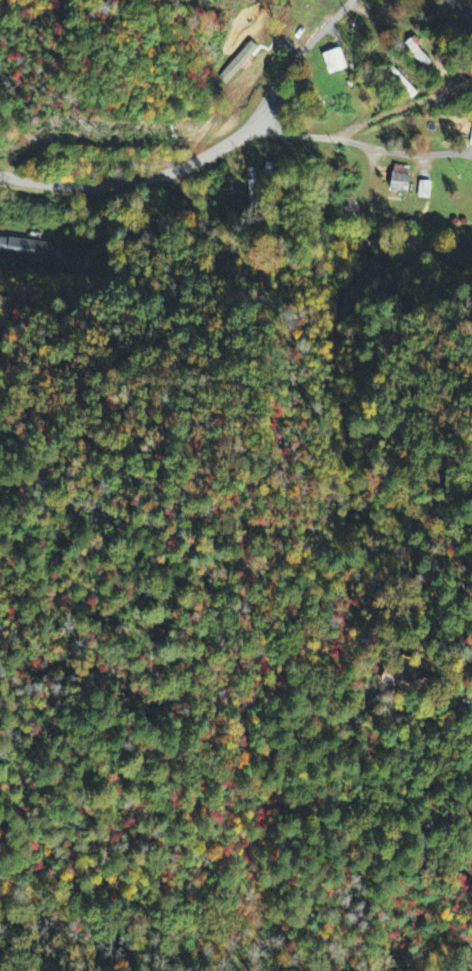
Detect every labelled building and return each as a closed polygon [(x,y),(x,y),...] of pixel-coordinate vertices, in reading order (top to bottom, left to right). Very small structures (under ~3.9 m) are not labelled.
[(331,76),(348,69),(341,49),(323,55),(331,76)] [(412,169),(395,166),(390,198),(407,201),(412,169)] [(419,199),(431,199),(431,183),(420,182),(419,199)] [(57,264),(60,245),(0,238),(0,257),(57,264)] [(408,674),(386,667),(381,684),(402,692),(408,674)]
